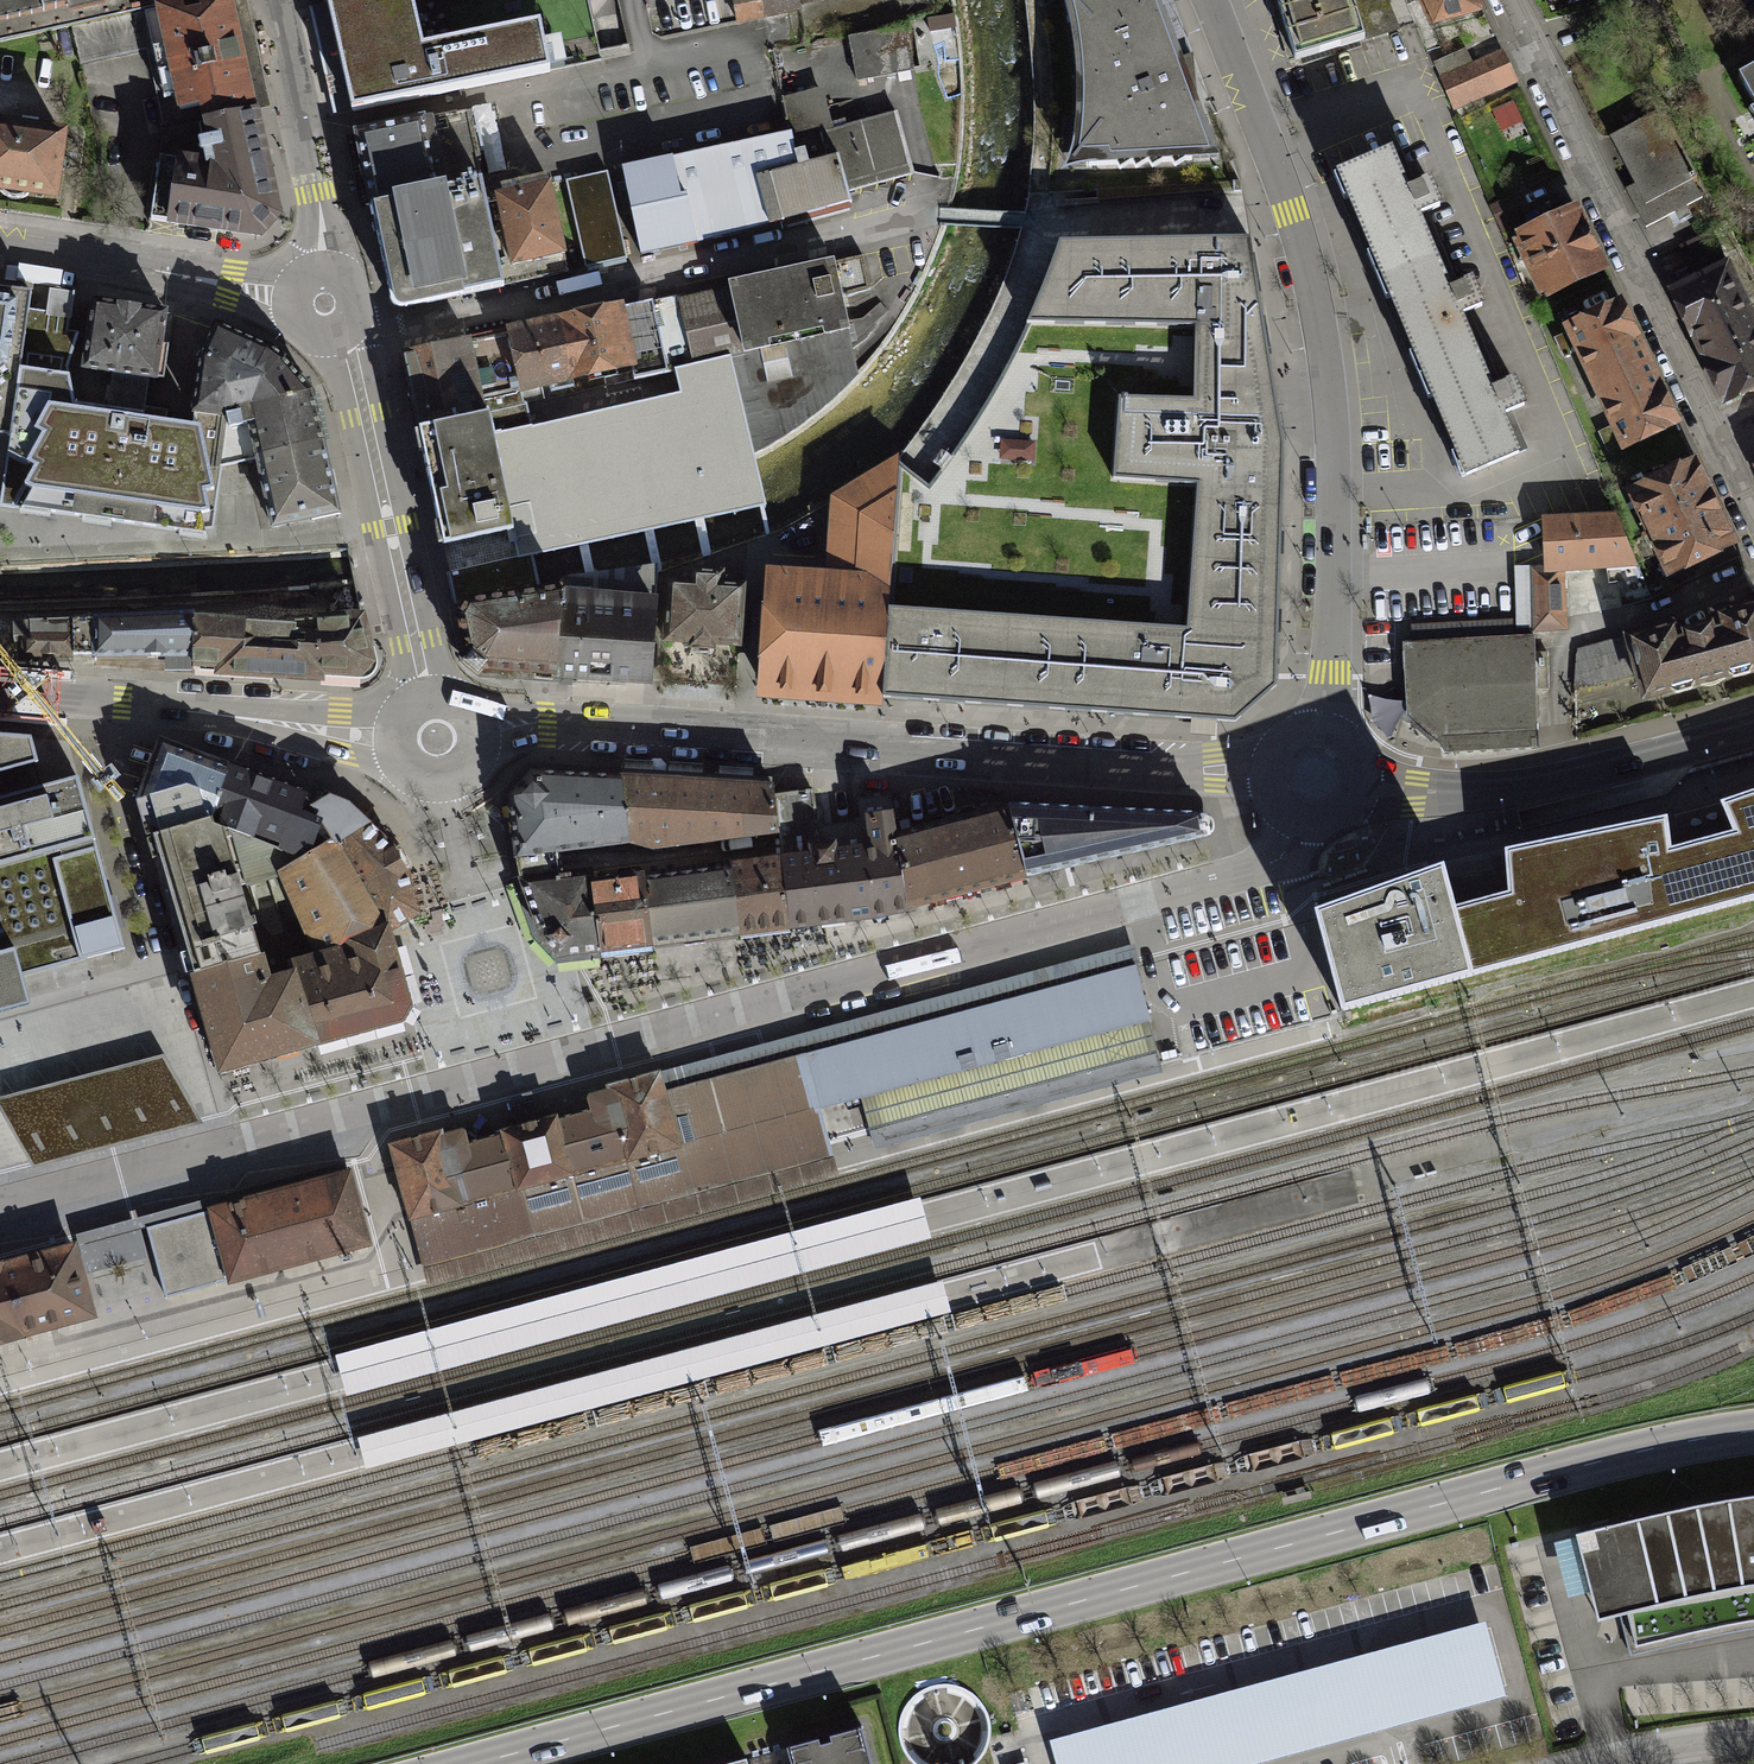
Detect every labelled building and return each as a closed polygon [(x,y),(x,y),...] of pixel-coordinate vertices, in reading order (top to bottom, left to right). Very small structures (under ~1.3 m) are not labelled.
[(176,0),(0,0),(0,39),(143,7),(176,0)] [(231,0),(176,0),(143,7),(164,125),(204,116),(248,106),(231,0)] [(594,65),(581,0),(329,0),(324,1),(348,116),(594,65)] [(730,15),(732,25),(762,18),(758,0),(726,0),(730,15)] [(1158,0),(1055,0),(1080,57),(1079,129),(1061,169),(1216,158),(1158,0)] [(1292,61),(1397,27),(1385,0),(1273,0),(1292,61)] [(1470,0),(1409,0),(1424,36),(1476,14),(1470,0)] [(1463,49),(1433,63),(1457,112),(1513,86),(1497,52),(1470,64),(1463,49)] [(1738,75),(1753,104),(1753,67),(1738,75)] [(679,158),(697,241),(845,204),(843,190),(904,172),(887,112),(830,130),(821,91),(782,101),(789,130),(679,158)] [(271,210),(248,106),(204,116),(216,169),(164,168),(163,228),(243,232),(271,210)] [(1659,112),(1609,135),(1633,186),(1620,192),(1639,232),(1701,203),(1659,112)] [(461,173),(486,168),(474,113),(357,139),(369,194),(461,173)] [(0,117),(0,202),(50,208),(59,124),(0,117)] [(1386,150),(1325,178),(1371,279),(1430,252),(1414,218),(1435,209),(1422,180),(1404,189),(1386,150)] [(679,158),(569,182),(587,265),(697,241),(679,158)] [(463,183),(485,283),(568,265),(546,165),(463,183)] [(461,173),(369,194),(381,249),(393,303),(485,283),(463,183),(461,173)] [(1606,270),(1577,206),(1509,237),(1538,301),(1606,270)] [(1687,261),(1716,248),(1705,222),(1676,235),(1687,261)] [(889,615),(883,699),(1221,721),(1282,668),(1284,444),(1251,242),(1019,238),(978,342),(898,465),(930,487),(984,408),(1026,328),(1201,332),(1195,402),(1120,404),(1112,484),(1196,490),(1188,635),(889,615)] [(1446,288),(1430,252),(1371,279),(1416,379),(1474,352),(1458,318),(1479,309),(1465,279),(1446,288)] [(1752,310),(1728,258),(1666,287),(1691,339),(1752,310)] [(715,283),(732,365),(843,343),(826,260),(715,283)] [(20,370),(29,292),(0,289),(0,432),(13,433),(20,370)] [(669,296),(543,321),(559,400),(685,374),(669,296)] [(1648,360),(1617,299),(1562,326),(1566,333),(1548,342),(1558,363),(1572,356),(1589,390),(1648,360)] [(150,310),(80,302),(73,364),(143,372),(150,310)] [(1752,310),(1691,339),(1720,401),(1753,385),(1753,314),(1752,310)] [(543,321),(470,336),(486,415),(559,400),(543,321)] [(232,408),(268,357),(207,325),(191,383),(232,408)] [(401,350),(417,429),(486,415),(470,336),(401,350)] [(851,383),(843,343),(732,365),(749,448),(779,436),(810,416),(851,383)] [(1489,386),(1474,352),(1416,379),(1465,485),(1524,459),(1504,415),(1522,407),(1508,377),(1489,386)] [(255,454),(314,444),(306,399),(268,357),(232,408),(249,427),(255,454)] [(1678,422),(1648,360),(1589,390),(1609,430),(1594,437),(1602,452),(1617,445),(1620,451),(1678,422)] [(509,568),(762,511),(749,448),(732,365),(685,374),(559,400),(486,415),(417,429),(446,578),(509,568)] [(6,471),(3,504),(205,532),(207,518),(189,428),(65,413),(68,378),(20,370),(13,433),(6,471)] [(255,454),(267,526),(326,516),(314,444),(255,454)] [(1713,498),(1693,458),(1620,495),(1641,535),(1713,498)] [(830,581),(891,585),(898,465),(835,501),(830,581)] [(1736,544),(1713,498),(1641,535),(1663,580),(1736,544)] [(1542,517),(1542,569),(1563,569),(1612,571),(1613,611),(1646,611),(1614,517),(1542,517)] [(641,688),(649,563),(601,577),(550,586),(540,679),(641,688)] [(511,578),(509,568),(446,578),(447,588),(449,599),(513,589),(511,578)] [(1524,625),(1525,569),(1505,568),(1505,626),(1524,625)] [(1563,569),(1542,569),(1525,569),(1524,625),(1562,626),(1563,569)] [(687,586),(661,585),(659,650),(734,653),(736,584),(713,583),(714,572),(687,571),(687,586)] [(763,690),(883,699),(889,615),(891,585),(830,581),(772,576),(763,690)] [(513,589),(449,599),(463,658),(478,672),(540,679),(550,586),(513,589)] [(1712,615),(1715,623),(1679,632),(1677,623),(1627,636),(1576,649),(1575,689),(1640,673),(1645,696),(1753,666),(1753,604),(1712,615)] [(367,660),(357,609),(264,620),(187,619),(189,654),(191,672),(354,672),(367,660)] [(189,654),(187,619),(83,622),(83,657),(189,654)] [(83,657),(83,622),(7,622),(7,633),(18,635),(18,658),(83,657)] [(1531,642),(1414,644),(1415,709),(1449,737),(1533,736),(1531,642)] [(36,763),(31,736),(0,734),(0,774),(36,763)] [(133,806),(142,841),(211,819),(201,809),(217,770),(155,748),(133,806)] [(201,809),(211,819),(267,846),(288,857),(311,827),(294,797),(217,770),(201,809)] [(601,860),(588,780),(545,776),(511,794),(527,863),(601,860)] [(130,965),(78,779),(0,800),(0,1002),(130,965)] [(673,788),(588,780),(601,860),(679,850),(765,839),(758,796),(673,788)] [(1316,914),(1316,916),(1342,1013),(1476,973),(1753,903),(1753,783),(1504,849),(1515,890),(1484,899),(1458,905),(1441,866),(1316,914)] [(873,921),(860,844),(855,817),(829,822),(832,841),(809,845),(799,789),(758,796),(765,839),(769,862),(782,937),(873,921)] [(311,827),(288,857),(320,844),(385,936),(411,923),(398,865),(361,823),(321,794),(294,797),(311,827)] [(527,863),(511,794),(477,811),(478,890),(530,880),(527,863)] [(986,893),(1093,863),(1075,811),(999,804),(965,816),(986,893)] [(1202,819),(1075,811),(1093,863),(1211,839),(1202,819)] [(965,816),(860,844),(873,921),(986,893),(965,816)] [(175,942),(187,980),(258,958),(232,882),(211,819),(142,841),(155,881),(175,942)] [(232,882),(276,869),(267,846),(211,819),(232,882)] [(276,869),(308,955),(385,936),(320,844),(288,857),(267,846),(276,869)] [(769,862),(692,873),(704,946),(782,937),(769,862)] [(608,884),(618,959),(704,946),(692,873),(608,884)] [(530,880),(478,890),(544,970),(564,967),(551,891),(549,878),(530,880)] [(564,967),(618,959),(608,884),(551,891),(564,967)] [(308,955),(285,961),(289,969),(314,1046),(399,1027),(408,1011),(385,936),(308,955)] [(314,1046),(289,969),(264,977),(258,958),(187,980),(218,1077),(314,1046)] [(835,1104),(1148,1019),(1135,967),(823,1051),(835,1104)] [(1160,1062),(1148,1019),(821,1108),(827,1139),(867,1128),(876,1146),(1162,1072),(1160,1062)] [(545,1183),(410,1219),(425,1283),(750,1196),(837,1174),(821,1108),(835,1104),(823,1051),(665,1092),(671,1113),(680,1146),(545,1183)] [(34,1165),(204,1126),(164,1055),(0,1098),(0,1108),(34,1165)] [(389,1142),(410,1219),(545,1183),(680,1146),(671,1113),(665,1092),(659,1071),(585,1090),(591,1110),(527,1128),(462,1145),(457,1124),(389,1142)] [(147,1226),(166,1296),(367,1241),(348,1170),(147,1226)] [(337,1357),(347,1395),(631,1318),(931,1238),(921,1200),(621,1281),(337,1357)] [(147,1226),(73,1246),(93,1316),(166,1296),(147,1226)] [(93,1316),(73,1246),(0,1266),(0,1342),(93,1316)] [(943,1282),(358,1438),(365,1467),(950,1311),(943,1282)] [(1712,1500),(1612,1522),(1539,1541),(1565,1624),(1603,1615),(1614,1653),(1689,1630),(1731,1623),(1753,1621),(1753,1498),(1712,1500)] [(843,1728),(754,1751),(757,1763),(852,1763),(843,1728)]
